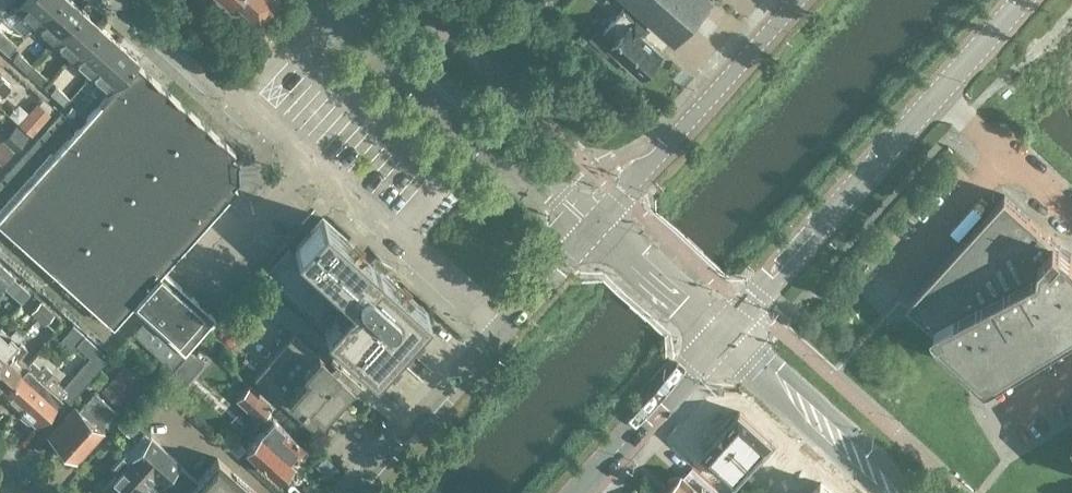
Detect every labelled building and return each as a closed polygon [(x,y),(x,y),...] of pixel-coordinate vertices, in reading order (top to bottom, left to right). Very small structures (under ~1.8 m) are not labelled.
[(17,5),(15,7),(35,25),(58,0),(15,0),(17,5)] [(71,0),(58,0),(35,25),(52,42),(81,9),(71,0)] [(279,0),(239,0),(261,20),(279,0)] [(708,0),(634,0),(674,37),(708,0)] [(642,73),(661,52),(641,34),(647,27),(624,7),(605,28),(601,24),(591,36),(608,51),(613,46),(642,73)] [(101,27),(81,9),(52,42),(71,59),(101,27)] [(101,27),(71,59),(89,75),(118,43),(101,27)] [(9,54),(17,45),(0,30),(0,47),(9,54)] [(137,60),(118,43),(89,75),(108,92),(136,62),(137,60)] [(27,70),(33,64),(19,51),(13,58),(27,70)] [(8,65),(0,58),(0,65),(5,69),(8,65)] [(27,70),(40,82),(46,76),(33,64),(27,70)] [(130,116),(161,81),(143,64),(111,99),(130,116)] [(148,133),(180,98),(161,81),(130,116),(148,133)] [(56,85),(50,91),(64,104),(70,97),(56,85)] [(30,132),(46,114),(36,105),(19,122),(30,132)] [(72,105),(69,109),(66,111),(79,123),(85,117),(72,105)] [(62,108),(54,117),(64,126),(72,117),(62,108)] [(107,122),(99,131),(109,140),(116,131),(107,122)] [(44,129),(35,139),(44,146),(52,137),(44,129)] [(89,130),(74,146),(110,178),(125,162),(89,130)] [(3,138),(14,148),(21,141),(10,131),(3,138)] [(116,131),(109,140),(118,149),(126,140),(116,131)] [(35,139),(26,148),(35,156),(44,146),(35,139)] [(74,146),(60,162),(96,194),(110,178),(74,146)] [(304,200),(252,154),(206,205),(257,252),(304,200)] [(15,160),(6,170),(15,178),(24,168),(15,160)] [(60,162),(46,177),(82,209),(96,194),(60,162)] [(0,177),(0,181),(7,187),(15,178),(6,170),(0,177)] [(32,192),(68,225),(82,209),(46,177),(32,192)] [(18,208),(54,240),(68,225),(32,192),(18,208)] [(1005,194),(919,288),(927,304),(929,307),(933,308),(937,307),(942,317),(934,321),(944,335),(987,375),(1071,323),(1071,255),(1005,194)] [(18,208),(4,223),(40,256),(54,240),(18,208)] [(231,246),(196,214),(181,230),(216,263),(231,246)] [(368,256),(356,245),(323,216),(294,248),(350,298),(324,327),(373,371),(428,311),(383,270),(385,269),(390,273),(394,269),(368,245),(364,250),(369,255),(368,256)] [(26,271),(40,256),(4,223),(0,228),(0,248),(26,271)] [(216,263),(181,230),(167,246),(202,278),(216,263)] [(73,288),(105,253),(88,237),(56,273),(73,288)] [(187,294),(202,278),(167,246),(152,262),(187,294)] [(89,302),(121,267),(105,253),(73,288),(89,302)] [(245,258),(236,267),(245,275),(253,266),(245,258)] [(2,286),(12,275),(0,264),(0,284),(2,286)] [(104,316),(136,281),(121,267),(89,302),(104,316)] [(21,301),(30,291),(14,276),(5,286),(21,301)] [(121,330),(153,296),(136,281),(105,316),(121,330)] [(229,285),(221,294),(229,302),(238,293),(229,285)] [(57,287),(50,295),(60,304),(68,296),(57,287)] [(221,294),(212,304),(221,312),(229,302),(221,294)] [(68,296),(60,304),(70,313),(78,305),(68,296)] [(39,316),(48,307),(41,301),(32,310),(39,316)] [(46,322),(54,312),(48,307),(39,316),(46,322)] [(84,319),(77,327),(87,336),(95,328),(84,319)] [(132,332),(169,365),(171,367),(182,354),(144,319),(132,332)] [(73,323),(70,327),(59,339),(69,348),(75,342),(76,343),(84,333),(73,323)] [(19,339),(23,333),(15,326),(2,341),(0,340),(0,359),(19,339)] [(95,328),(87,336),(97,345),(105,337),(95,328)] [(343,405),(362,384),(340,364),(336,370),(294,332),(255,376),(313,429),(323,418),(324,418),(339,401),(343,405)] [(84,333),(76,343),(90,355),(76,371),(86,381),(109,356),(84,333)] [(0,359),(0,390),(1,391),(26,364),(17,356),(26,346),(19,339),(0,359)] [(26,364),(1,391),(18,407),(52,369),(45,362),(41,366),(32,358),(26,364)] [(122,364),(100,389),(111,399),(133,373),(122,364)] [(52,369),(18,407),(36,422),(66,388),(57,380),(60,376),(52,369)] [(133,373),(111,399),(124,410),(141,391),(136,387),(141,381),(133,373)] [(291,458),(304,444),(273,416),(272,417),(266,411),(273,404),(250,383),(237,398),(259,418),(256,421),(263,427),(245,446),(278,475),(280,473),(285,473),(292,465),(291,461),(293,459),(291,458)] [(167,405),(173,398),(160,386),(153,393),(167,405)] [(50,435),(63,447),(106,400),(96,390),(79,409),(76,406),(50,435)] [(106,400),(63,447),(76,459),(103,430),(99,427),(115,408),(106,400)] [(729,417),(718,429),(758,465),(776,444),(740,411),(736,415),(732,419),(729,417)] [(758,465),(718,429),(708,441),(710,443),(703,452),(736,482),(753,462),(757,466),(758,465)] [(141,488),(146,492),(155,492),(153,492),(180,462),(150,436),(104,487),(110,492),(137,492),(141,488)] [(220,460),(200,483),(192,476),(191,477),(179,466),(166,481),(180,492),(258,492),(220,460)] [(693,467),(685,476),(683,474),(666,492),(716,492),(719,490),(693,467)] [(783,475),(777,482),(786,491),(792,484),(783,475)] [(166,481),(155,492),(180,492),(166,481)] [(821,482),(812,492),(833,492),(821,482)]
